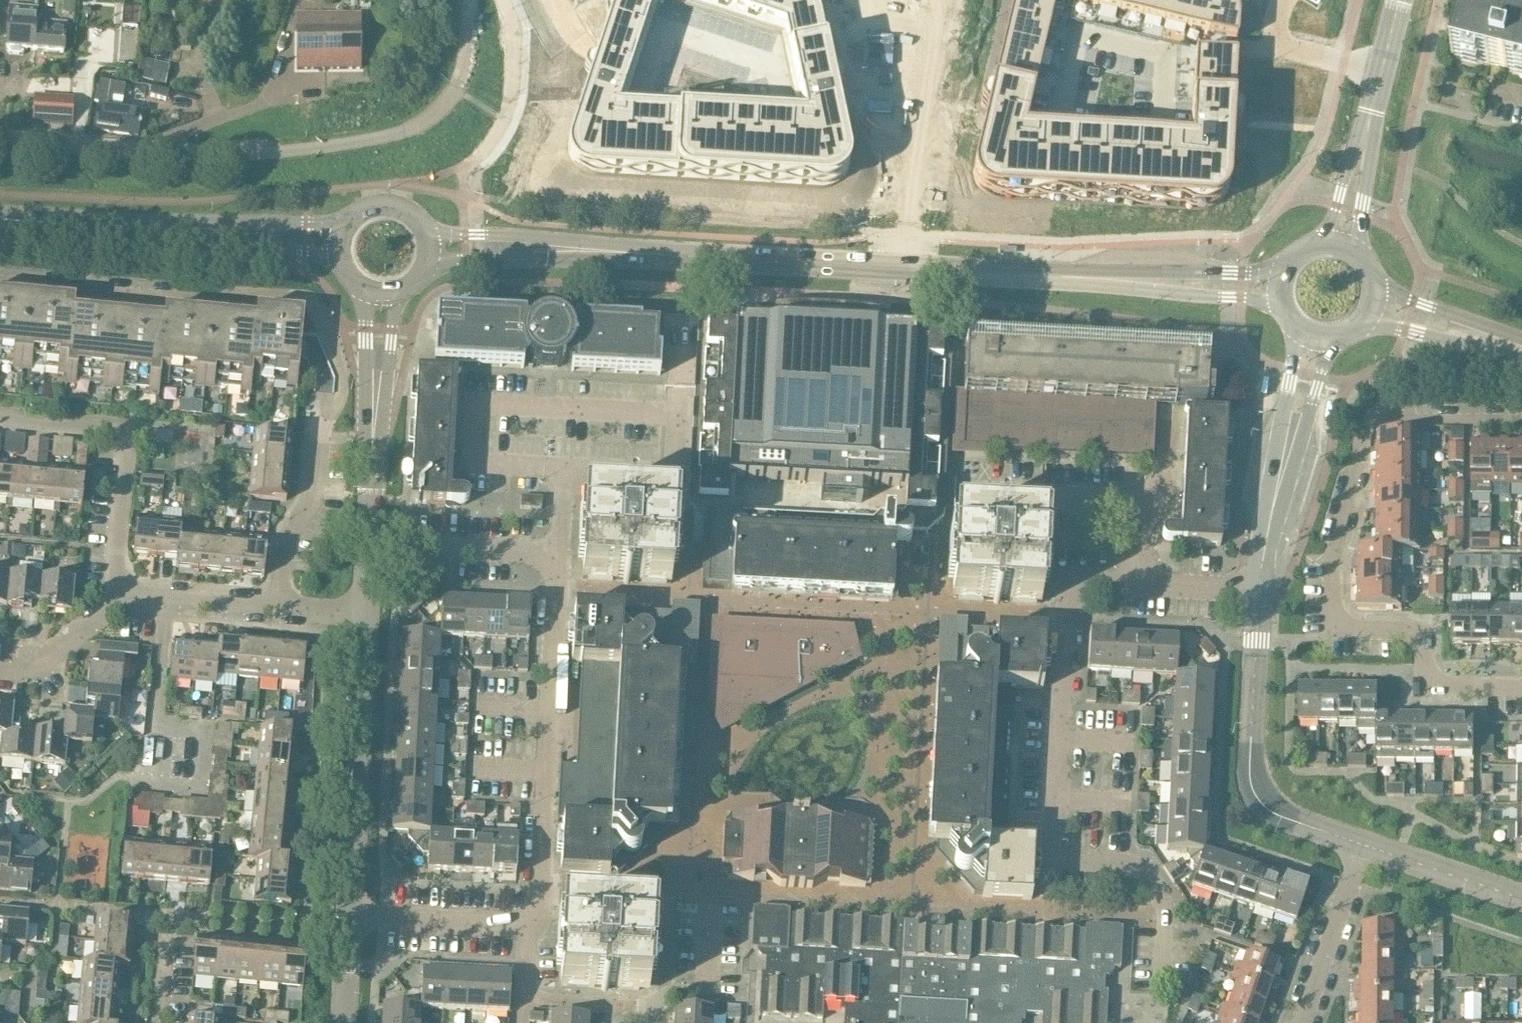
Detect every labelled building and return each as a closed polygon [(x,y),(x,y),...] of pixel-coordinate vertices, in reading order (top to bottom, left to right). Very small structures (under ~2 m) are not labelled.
[(61,14),(74,15),(75,0),(62,0),(61,14)] [(568,144),(567,151),(568,158),(572,165),(577,170),(583,174),(590,176),(823,189),(831,188),(838,184),(844,178),(848,171),(849,163),(847,155),(830,74),(819,20),(816,12),(810,6),(803,2),(798,0),(699,0),(783,28),(803,122),(618,112),(643,35),(654,0),(616,0),(568,144)] [(1008,20),(1049,30),(1054,7),(1023,0),(1015,0),(1016,0),(1012,19),(1009,18),(1008,20)] [(1073,4),(1097,10),(1099,0),(1074,0),(1073,4)] [(1097,10),(1119,15),(1122,0),(1099,0),(1097,10)] [(1119,15),(1141,20),(1146,0),(1122,0),(1119,15)] [(1141,20),(1163,26),(1169,0),(1146,0),(1141,20)] [(1163,26),(1185,31),(1193,0),(1169,0),(1163,26)] [(1185,31),(1208,36),(1216,0),(1193,0),(1185,31)] [(1208,36),(1237,43),(1237,33),(1238,21),(1237,12),(1233,5),(1228,0),(1216,0),(1208,36)] [(1465,10),(1462,9),(1451,54),(1521,72),(1521,0),(1468,0),(1465,10)] [(120,6),(96,3),(88,75),(111,77),(116,42),(128,43),(130,19),(118,17),(120,6)] [(35,50),(37,20),(38,9),(10,6),(6,48),(9,48),(9,50),(11,53),(19,53),(22,51),(22,49),(35,50)] [(342,15),(297,15),(298,54),(298,69),(361,68),(360,53),(360,30),(343,30),(342,15)] [(66,23),(37,20),(35,50),(63,53),(66,23)] [(1003,41),(1003,42),(1044,52),(1049,30),(1008,20),(1008,22),(1011,23),(1007,41),(1003,41)] [(998,63),(998,64),(1039,74),(1044,52),(1003,42),(1003,44),(1006,45),(1001,63),(998,63)] [(1194,53),(1193,77),(1235,80),(1236,56),(1204,54),(1194,53)] [(141,58),(137,75),(164,82),(168,64),(141,58)] [(993,85),(993,87),(1029,95),(1033,96),(1039,74),(998,64),(997,66),(1001,67),(996,86),(993,85)] [(1193,77),(1192,100),(1233,102),(1235,80),(1193,77)] [(121,111),(122,106),(113,105),(114,97),(122,99),(124,85),(99,81),(97,95),(99,95),(98,103),(96,102),(92,128),(138,135),(139,126),(140,126),(141,123),(139,122),(141,115),(121,111)] [(148,86),(146,96),(163,100),(166,90),(148,86)] [(974,167),(973,176),(975,184),(980,191),(987,196),(996,198),(1203,210),(1211,209),(1217,206),(1223,201),(1227,194),(1229,187),(1231,137),(1233,102),(1192,100),(1189,143),(1020,134),(1029,95),(993,87),(974,167)] [(72,100),(34,98),(33,122),(71,124),(72,100)] [(302,334),(304,315),(289,313),(290,307),(272,305),(272,311),(257,310),(256,320),(243,318),(243,313),(226,312),(226,317),(198,314),(198,309),(181,307),(180,312),(165,311),(164,321),(151,320),(152,314),(134,312),(133,317),(105,315),(105,309),(88,308),(87,313),(75,312),(75,303),(60,301),(61,296),(44,294),(43,299),(28,298),(15,297),(15,291),(0,290),(0,370),(65,377),(64,386),(157,395),(159,395),(159,386),(250,395),(251,385),(297,389),(302,334)] [(937,448),(939,402),(929,402),(930,380),(931,361),(942,362),(943,338),(914,336),(914,332),(874,330),(874,319),(865,319),(865,312),(788,307),(787,314),(778,314),(778,324),(737,322),(737,327),(708,325),(707,349),(717,350),(715,390),(705,390),(702,435),(713,436),(712,456),(711,476),(700,476),(699,500),(727,501),(729,481),(803,485),(803,496),(830,497),(831,486),(891,490),(906,490),(905,511),(934,513),(935,489),(924,488),(926,447),(937,448)] [(660,375),(662,322),(437,311),(434,364),(660,375)] [(1205,406),(1208,353),(965,341),(960,448),(1153,458),(1156,403),(1205,406)] [(451,493),(455,418),(457,374),(416,372),(410,504),(463,506),(465,506),(466,505),(467,504),(468,503),(469,501),(469,499),(469,498),(468,496),(467,495),(465,494),(464,493),(451,493)] [(157,401),(157,410),(165,410),(165,402),(157,401)] [(1220,546),(1227,414),(1188,412),(1181,531),(1167,531),(1166,531),(1164,532),(1163,533),(1162,534),(1162,536),(1162,537),(1162,539),(1162,540),(1163,541),(1165,542),(1166,543),(1167,543),(1220,546)] [(1463,426),(1452,426),(1452,439),(1463,439),(1463,426)] [(224,440),(225,428),(216,427),(215,439),(224,440)] [(290,457),(292,435),(255,431),(253,453),(290,457)] [(1421,452),(1421,432),(1378,432),(1378,452),(1421,452)] [(33,503),(39,442),(29,441),(27,465),(12,464),(9,501),(11,501),(33,503)] [(1492,494),(1492,484),(1492,441),(1472,441),(1471,494),(1492,494)] [(1511,485),(1512,441),(1492,441),(1492,484),(1511,485)] [(1512,441),(1511,485),(1521,485),(1521,441),(1512,441)] [(57,505),(60,468),(46,467),(49,443),(39,442),(33,503),(54,505),(53,509),(59,510),(59,505),(57,505)] [(1464,453),(1464,444),(1450,444),(1450,453),(1464,453)] [(82,507),(87,447),(77,446),(75,469),(60,468),(57,505),(59,505),(82,507)] [(1421,472),(1421,452),(1378,452),(1377,471),(1421,472)] [(288,478),(290,457),(253,453),(251,475),(288,478)] [(1464,462),(1464,453),(1450,453),(1450,462),(1464,462)] [(221,472),(222,460),(213,459),(212,471),(221,472)] [(12,464),(0,462),(0,500),(6,500),(5,504),(11,505),(11,501),(9,501),(12,464)] [(220,484),(221,472),(212,471),(211,483),(220,484)] [(1421,491),(1421,472),(1377,471),(1377,490),(1421,491)] [(163,489),(164,478),(164,477),(141,475),(140,487),(163,489)] [(286,501),(288,478),(251,475),(249,497),(286,501)] [(184,491),(185,479),(176,478),(175,490),(184,491)] [(194,492),(195,480),(185,479),(184,491),(194,492)] [(1464,491),(1464,482),(1450,482),(1449,491),(1464,491)] [(1420,510),(1421,491),(1377,490),(1377,510),(1420,510)] [(1463,500),(1464,491),(1449,491),(1449,500),(1463,500)] [(676,546),(677,540),(679,540),(680,520),(674,520),(675,502),(634,500),(635,496),(634,495),(634,494),(633,493),(632,493),(630,493),(629,493),(628,494),(628,495),(627,496),(627,499),(587,497),(586,515),(580,514),(579,534),(581,534),(581,541),(579,541),(578,560),(583,561),(582,579),(622,581),(622,585),(623,586),(623,587),(624,588),(625,588),(626,588),(627,588),(628,587),(629,586),(630,585),(630,581),(671,584),(672,566),(677,566),(678,546),(676,546)] [(227,504),(227,495),(216,494),(215,503),(227,504)] [(238,505),(239,496),(227,495),(227,504),(238,505)] [(542,510),(542,498),(521,497),(520,509),(542,510)] [(269,515),(270,505),(248,503),(247,512),(269,515)] [(1420,529),(1420,510),(1377,510),(1377,529),(1420,529)] [(731,586),(735,513),(711,512),(707,585),(731,586)] [(891,604),(894,559),(894,554),(903,554),(904,545),(905,545),(907,545),(908,544),(909,542),(910,541),(910,539),(910,538),(910,536),(909,535),(908,534),(906,533),(905,533),(892,532),(892,522),(735,513),(731,586),(731,595),(891,604)] [(1046,566),(1047,559),(1049,559),(1050,540),(1044,539),(1045,522),(1004,520),(1005,516),(1004,515),(1003,514),(1002,513),(1001,513),(1000,513),(999,513),(998,514),(997,516),(997,519),(957,517),(956,535),(950,534),(949,554),(951,554),(950,561),(948,561),(947,580),(953,581),(952,598),(993,601),(992,605),(993,606),(994,607),(995,608),(996,608),(997,608),(998,607),(999,606),(1000,605),(1000,601),(1041,603),(1042,585),(1047,586),(1048,566),(1046,566)] [(156,556),(160,519),(137,517),(133,554),(156,556)] [(178,559),(180,531),(182,531),(182,522),(160,519),(156,556),(177,558),(178,559)] [(1463,530),(1463,521),(1449,521),(1449,530),(1463,530)] [(18,531),(18,536),(29,537),(30,526),(23,526),(18,531)] [(1420,550),(1420,529),(1377,529),(1377,547),(1377,548),(1402,548),(1402,550),(1420,550)] [(1463,539),(1463,530),(1449,530),(1449,539),(1463,539)] [(202,533),(182,531),(180,531),(178,559),(177,558),(176,568),(198,570),(202,533)] [(220,572),(224,535),(202,533),(198,570),(220,572)] [(1491,548),(1491,534),(1482,534),(1482,548),(1491,548)] [(1500,548),(1501,534),(1491,534),(1491,548),(1500,548)] [(241,574),(245,537),(224,535),(220,572),(241,574)] [(263,576),(267,539),(245,537),(241,574),(263,576)] [(10,558),(11,546),(2,545),(1,557),(10,558)] [(1402,567),(1402,550),(1402,548),(1377,548),(1377,547),(1358,547),(1358,567),(1402,567)] [(1444,559),(1444,550),(1430,550),(1430,559),(1444,559)] [(1453,556),(1452,568),(1456,568),(1472,568),(1473,557),(1456,557),(1453,556)] [(1491,569),(1491,557),(1473,557),(1472,568),(1491,569)] [(1511,569),(1511,557),(1502,557),(1502,569),(1511,569)] [(1511,557),(1511,569),(1521,569),(1521,557),(1511,557)] [(1402,587),(1402,567),(1358,567),(1358,586),(1402,587)] [(41,576),(39,601),(47,602),(46,610),(71,612),(74,588),(79,588),(81,570),(68,569),(68,579),(41,576)] [(9,573),(0,572),(0,606),(6,606),(9,573)] [(39,601),(41,576),(9,573),(6,606),(31,609),(31,600),(39,601)] [(1444,587),(1444,578),(1430,578),(1430,587),(1444,587)] [(1401,607),(1402,587),(1358,586),(1358,607),(1401,607)] [(1444,596),(1444,587),(1430,587),(1430,596),(1444,596)] [(422,604),(416,598),(416,597),(409,604),(415,611),(422,604)] [(463,638),(465,600),(442,599),(441,614),(436,614),(427,622),(440,637),(463,638)] [(484,639),(486,601),(465,600),(463,638),(484,639)] [(505,640),(508,603),(486,601),(484,639),(505,640)] [(528,641),(530,604),(508,603),(505,640),(528,641)] [(415,611),(409,604),(404,608),(410,615),(415,611)] [(1472,644),(1472,609),(1452,608),(1452,644),(1472,644)] [(679,829),(687,667),(690,614),(575,609),(572,663),(582,664),(577,768),(562,767),(563,754),(561,754),(557,823),(559,823),(559,821),(564,822),(561,875),(609,877),(609,875),(618,875),(649,847),(641,837),(649,830),(649,827),(679,829)] [(1491,645),(1491,609),(1472,609),(1472,644),(1491,645)] [(1510,645),(1511,609),(1491,609),(1491,645),(1510,645)] [(1511,609),(1510,645),(1521,645),(1521,609),(1511,609)] [(439,659),(440,637),(427,622),(418,629),(418,635),(403,634),(402,657),(439,659)] [(1002,843),(1006,757),(1009,687),(1043,689),(1045,634),(948,629),(945,681),(937,843),(949,843),(949,847),(957,856),(956,857),(955,859),(954,861),(954,863),(954,865),(954,867),(955,869),(957,871),(958,872),(960,874),(962,874),(964,875),(966,874),(968,874),(970,873),(972,872),(981,883),(984,883),(983,897),(1032,900),(1035,845),(1002,843)] [(729,727),(853,662),(840,637),(721,631),(717,705),(729,727)] [(1109,672),(1111,634),(1090,633),(1088,671),(1109,672)] [(1132,673),(1134,635),(1111,634),(1109,672),(1132,673)] [(1153,674),(1155,637),(1134,635),(1132,673),(1153,674)] [(1191,661),(1183,653),(1177,653),(1178,638),(1155,637),(1153,674),(1175,675),(1191,661)] [(237,678),(241,640),(218,638),(217,648),(218,648),(215,676),(216,676),(237,678)] [(1202,651),(1209,645),(1204,639),(1197,645),(1202,651)] [(258,680),(262,643),(241,640),(237,678),(258,680)] [(121,690),(124,659),(137,660),(138,647),(100,643),(98,663),(90,663),(88,687),(121,690)] [(280,682),(283,645),(262,643),(258,680),(280,682)] [(193,683),(196,646),(173,644),(170,681),(193,683)] [(302,684),(306,647),(283,645),(280,682),(302,684)] [(1207,657),(1214,651),(1214,650),(1209,645),(1202,651),(1207,657)] [(218,648),(217,648),(196,646),(193,683),(216,685),(216,676),(215,676),(218,648)] [(438,681),(439,659),(402,657),(400,678),(438,681)] [(482,670),(483,658),(475,658),(474,670),(482,670)] [(491,670),(492,659),(483,658),(482,670),(491,670)] [(527,672),(527,660),(519,660),(518,672),(527,672)] [(1212,699),(1213,677),(1198,676),(1198,670),(1191,661),(1175,675),(1174,697),(1212,699)] [(470,682),(470,673),(459,672),(459,682),(470,682)] [(437,703),(438,681),(400,678),(399,700),(437,703)] [(469,691),(470,682),(459,682),(458,690),(469,691)] [(117,724),(121,690),(88,687),(85,711),(93,712),(93,721),(117,724)] [(1319,723),(1320,687),(1299,687),(1299,722),(1319,723)] [(1339,723),(1339,688),(1320,687),(1319,723),(1339,723)] [(1358,723),(1358,688),(1339,688),(1339,723),(1358,723)] [(1358,723),(1358,731),(1376,731),(1377,723),(1377,717),(1378,717),(1378,707),(1378,688),(1358,688),(1358,723)] [(1095,703),(1096,691),(1087,690),(1086,702),(1095,703)] [(1130,705),(1131,694),(1122,693),(1121,704),(1130,705)] [(1108,694),(1107,703),(1116,704),(1116,698),(1112,694),(1108,694)] [(1139,705),(1139,694),(1131,694),(1130,705),(1139,705)] [(1211,721),(1212,699),(1174,697),(1173,719),(1211,721)] [(436,724),(437,703),(399,700),(398,722),(436,724)] [(14,704),(0,702),(0,736),(1,736),(10,737),(11,728),(12,728),(14,704)] [(244,720),(246,705),(235,704),(234,710),(233,719),(244,720)] [(91,745),(93,721),(93,712),(85,711),(61,708),(59,732),(59,742),(67,743),(91,745)] [(190,718),(190,709),(178,708),(177,717),(190,718)] [(1153,718),(1154,709),(1142,708),(1141,717),(1153,718)] [(201,719),(202,710),(190,709),(190,718),(201,719)] [(233,719),(234,710),(222,709),(221,718),(233,719)] [(276,723),(277,714),(265,713),(264,722),(276,723)] [(287,724),(288,715),(277,714),(276,723),(287,724)] [(468,726),(468,716),(456,715),(456,725),(468,726)] [(1153,727),(1153,718),(1141,717),(1141,726),(1153,727)] [(1397,717),(1378,717),(1377,717),(1377,723),(1376,731),(1376,752),(1377,752),(1377,760),(1396,760),(1397,717)] [(1415,760),(1416,717),(1397,717),(1396,760),(1415,760)] [(1435,753),(1435,717),(1416,717),(1415,760),(1435,761),(1435,753)] [(1454,753),(1454,717),(1435,717),(1435,753),(1454,753)] [(1474,753),(1475,718),(1454,717),(1454,753),(1474,753)] [(1210,743),(1211,721),(1173,719),(1172,741),(1210,743)] [(435,746),(436,724),(398,722),(397,744),(435,746)] [(237,735),(238,726),(218,724),(217,733),(237,735)] [(295,753),(297,731),(260,727),(258,749),(295,753)] [(34,730),(12,728),(11,728),(10,737),(1,736),(0,747),(0,760),(31,763),(34,730)] [(65,767),(67,743),(59,742),(59,732),(34,730),(31,763),(65,767)] [(1494,746),(1494,738),(1482,737),(1482,746),(1494,746)] [(466,747),(467,738),(455,738),(455,747),(466,747)] [(1209,764),(1210,743),(1172,741),(1170,762),(1209,764)] [(434,768),(435,746),(397,744),(396,766),(434,768)] [(1494,756),(1494,746),(1482,746),(1482,756),(1494,756)] [(466,756),(466,747),(455,747),(454,756),(466,756)] [(293,775),(295,753),(258,749),(256,771),(293,775)] [(1151,761),(1151,752),(1139,752),(1139,761),(1151,761)] [(1319,767),(1319,755),(1310,755),(1310,767),(1319,767)] [(1328,767),(1328,755),(1319,755),(1319,767),(1328,767)] [(1357,767),(1358,755),(1349,755),(1349,767),(1357,767)] [(1366,767),(1366,755),(1358,755),(1357,767),(1366,767)] [(226,769),(226,759),(214,758),(213,767),(226,769)] [(1150,770),(1151,761),(1139,761),(1139,769),(1150,770)] [(1207,786),(1209,764),(1170,762),(1169,784),(1207,786)] [(433,789),(434,768),(396,766),(395,787),(433,789)] [(225,777),(226,769),(213,767),(212,776),(225,777)] [(66,769),(53,781),(65,794),(78,782),(66,769)] [(291,797),(293,775),(256,771),(254,793),(291,797)] [(1494,785),(1494,776),(1482,776),(1482,785),(1494,785)] [(464,790),(465,782),(453,781),(453,790),(464,790)] [(1206,808),(1207,786),(1169,784),(1168,806),(1206,808)] [(1396,796),(1396,785),(1387,785),(1387,796),(1396,796)] [(1405,797),(1405,785),(1396,785),(1396,796),(1405,797)] [(1434,797),(1435,785),(1426,785),(1425,797),(1434,797)] [(1444,797),(1444,785),(1435,785),(1434,797),(1444,797)] [(1474,797),(1474,785),(1454,785),(1454,796),(1464,796),(1464,797),(1474,797)] [(1493,794),(1494,785),(1482,785),(1482,794),(1493,794)] [(432,812),(433,789),(395,787),(394,809),(432,812)] [(464,799),(464,790),(453,790),(452,799),(464,799)] [(289,818),(291,797),(254,793),(252,814),(289,818)] [(1149,805),(1149,795),(1137,794),(1137,804),(1149,805)] [(148,830),(149,814),(137,812),(138,798),(129,797),(128,809),(127,809),(125,828),(148,830)] [(171,813),(172,801),(163,800),(162,812),(171,813)] [(180,814),(181,802),(172,801),(171,813),(180,814)] [(215,811),(216,802),(207,801),(205,819),(214,820),(215,811)] [(227,812),(228,803),(216,802),(215,811),(227,812)] [(475,816),(475,804),(467,804),(466,815),(475,816)] [(484,816),(484,805),(475,804),(475,816),(484,816)] [(1148,813),(1149,805),(1137,804),(1136,812),(1148,813)] [(519,818),(519,807),(519,806),(511,806),(510,818),(519,818)] [(1205,829),(1206,808),(1168,806),(1167,827),(1205,829)] [(430,834),(432,812),(394,809),(393,832),(408,833),(407,838),(416,847),(430,834)] [(226,821),(227,812),(215,811),(214,820),(226,821)] [(287,839),(289,818),(252,814),(250,836),(287,839)] [(872,874),(874,836),(873,836),(873,830),(871,830),(868,824),(868,823),(843,821),(842,826),(830,826),(816,816),(784,814),(770,822),(756,821),(757,817),(731,815),(730,817),(727,822),(726,822),(725,828),(724,828),(721,866),(723,866),(722,873),(727,873),(727,880),(753,881),(753,876),(766,877),(780,886),(811,888),(826,880),(839,881),(839,885),(865,887),(865,886),(869,880),(870,880),(870,874),(872,874)] [(1493,824),(1493,814),(1482,814),(1481,824),(1493,824)] [(1493,833),(1493,824),(1481,824),(1481,832),(1493,833)] [(1204,851),(1205,829),(1167,827),(1166,850),(1185,851),(1185,856),(1189,861),(1204,851)] [(228,846),(229,834),(220,833),(218,845),(228,846)] [(450,872),(453,835),(430,834),(416,847),(423,855),(428,856),(427,871),(450,872)] [(472,873),(474,836),(453,835),(450,872),(472,873)] [(12,837),(0,836),(0,869),(8,870),(9,861),(12,837)] [(285,861),(285,860),(287,839),(250,836),(248,858),(257,859),(257,858),(285,861)] [(493,874),(495,837),(474,836),(472,873),(493,874)] [(516,875),(518,838),(495,837),(493,874),(516,875)] [(143,879),(146,842),(124,840),(120,877),(143,879)] [(164,882),(168,844),(146,842),(143,879),(164,882)] [(186,884),(189,847),(168,844),(164,882),(186,884)] [(208,886),(212,849),(189,847),(186,884),(208,886)] [(1212,894),(1225,858),(1204,851),(1189,861),(1193,867),(1197,868),(1191,887),(1212,894)] [(397,865),(404,858),(398,852),(391,858),(397,865)] [(292,884),(294,861),(285,860),(285,861),(257,858),(257,859),(255,880),(292,884)] [(401,870),(408,863),(404,858),(397,865),(401,870)] [(1233,901),(1246,865),(1225,858),(1212,894),(1233,901)] [(30,897),(30,895),(47,897),(48,889),(31,887),(33,863),(9,861),(8,870),(0,869),(0,894),(30,897)] [(1178,868),(1173,861),(1163,868),(1168,875),(1178,868)] [(225,877),(226,865),(217,865),(215,876),(225,877)] [(1253,908),(1266,872),(1246,865),(1233,901),(1253,908)] [(1183,876),(1178,868),(1168,875),(1173,883),(1183,876)] [(1274,915),(1287,879),(1266,872),(1253,908),(1274,915)] [(224,889),(225,877),(215,876),(214,888),(224,889)] [(1295,922),(1308,886),(1287,879),(1274,915),(1295,922)] [(290,906),(292,884),(255,880),(253,902),(290,906)] [(565,905),(564,922),(558,922),(557,942),(560,942),(559,949),(557,949),(556,968),(561,969),(560,986),(586,987),(601,988),(601,992),(601,993),(602,994),(603,995),(604,995),(606,995),(607,995),(608,994),(608,993),(608,989),(612,989),(639,990),(649,991),(650,973),(655,974),(657,954),(654,954),(655,947),(657,947),(658,927),(653,927),(654,909),(643,909),(617,907),(613,907),(613,903),(613,902),(612,901),(611,901),(610,900),(609,900),(608,900),(607,901),(606,902),(606,903),(606,907),(591,906),(565,904),(565,905)] [(1107,999),(1108,991),(1104,991),(1104,977),(1109,977),(1114,973),(1114,969),(1120,969),(1122,929),(1086,927),(1085,932),(1059,930),(1060,929),(1057,929),(1057,930),(1030,929),(1030,927),(1028,927),(1028,928),(1001,927),(1001,926),(1000,926),(1000,927),(971,925),(971,930),(957,929),(957,936),(944,935),(944,923),(941,919),(935,918),(931,922),(930,934),(916,933),(917,927),(904,926),(904,922),(876,920),(876,919),(875,919),(875,920),(847,919),(847,917),(846,917),(846,919),(819,917),(819,916),(817,916),(817,917),(789,916),(790,911),(753,909),(751,950),(757,950),(757,954),(761,959),(765,959),(765,973),(761,973),(758,1016),(760,1016),(760,1015),(790,1016),(790,1018),(791,1018),(791,1017),(821,1018),(821,1020),(823,1020),(824,1003),(841,1004),(840,1012),(844,1012),(844,1022),(1020,1022),(1025,1022),(1025,1014),(1042,1015),(1042,1022),(1106,1022),(1107,999)] [(27,925),(35,926),(40,922),(40,914),(0,910),(0,935),(1,935),(0,944),(1,944),(25,946),(27,925)] [(131,945),(133,923),(96,919),(94,942),(131,945)] [(1222,933),(1226,923),(1217,920),(1214,931),(1222,933)] [(1230,936),(1234,925),(1226,923),(1222,933),(1230,936)] [(68,939),(69,927),(59,926),(58,938),(68,939)] [(1398,940),(1398,927),(1364,926),(1364,949),(1403,949),(1403,940),(1398,940)] [(1263,947),(1267,936),(1258,933),(1254,944),(1263,947)] [(1271,950),(1275,939),(1267,936),(1263,947),(1271,950)] [(67,951),(68,939),(58,938),(57,950),(67,951)] [(1444,949),(1444,940),(1434,940),(1434,949),(1444,949)] [(215,980),(219,943),(196,941),(192,977),(215,980)] [(129,968),(131,945),(94,942),(92,962),(92,963),(119,966),(119,967),(129,968)] [(237,982),(240,945),(219,943),(215,980),(237,982)] [(258,984),(262,947),(240,945),(237,982),(258,984)] [(280,986),(284,949),(262,947),(258,984),(280,986)] [(302,988),(305,951),(284,949),(280,986),(302,988)] [(1398,972),(1398,958),(1403,958),(1403,949),(1364,949),(1364,970),(1364,971),(1395,971),(1395,972),(1398,972)] [(1444,958),(1444,949),(1434,949),(1433,958),(1444,958)] [(1272,985),(1279,964),(1247,952),(1242,965),(1238,963),(1235,972),(1272,985)] [(1213,965),(1216,957),(1207,954),(1204,962),(1213,965)] [(117,987),(119,967),(119,966),(92,963),(92,962),(82,961),(80,984),(117,987)] [(1210,973),(1213,965),(1204,962),(1201,970),(1210,973)] [(46,981),(47,969),(38,968),(37,980),(46,981)] [(1394,992),(1395,972),(1395,971),(1364,971),(1364,970),(1360,969),(1360,983),(1355,983),(1355,992),(1394,992)] [(443,1010),(445,972),(423,971),(421,991),(412,991),(408,994),(421,1009),(443,1010)] [(464,1011),(466,973),(445,972),(443,1010),(464,1011)] [(1265,1005),(1272,985),(1235,972),(1232,981),(1236,982),(1232,994),(1265,1005)] [(486,1012),(488,974),(466,973),(464,1011),(486,1012)] [(509,1013),(511,976),(488,974),(486,1012),(509,1013)] [(45,992),(46,981),(37,980),(36,991),(45,992)] [(1465,990),(1465,980),(1457,980),(1457,989),(1465,990)] [(1474,980),(1465,980),(1465,990),(1474,990),(1484,990),(1484,980),(1474,980)] [(1508,990),(1508,981),(1499,980),(1499,990),(1508,990)] [(1517,990),(1517,981),(1508,981),(1508,990),(1517,990)] [(115,1009),(117,987),(80,984),(78,1005),(115,1009)] [(1434,993),(1434,984),(1424,984),(1424,993),(1434,993)] [(1394,1014),(1394,992),(1355,992),(1355,1001),(1360,1001),(1360,1014),(1394,1014)] [(1434,1001),(1434,993),(1424,993),(1424,1001),(1434,1001)] [(421,1009),(408,994),(404,998),(403,1007),(383,1006),(383,1022),(420,1022),(421,1009)] [(1265,1005),(1232,994),(1228,1006),(1223,1004),(1220,1013),(1251,1022),(1259,1022),(1265,1005)] [(1200,1006),(1202,998),(1193,995),(1190,1003),(1200,1006)] [(43,1014),(44,1002),(35,1001),(34,1013),(43,1014)] [(212,1016),(213,1004),(190,1002),(189,1014),(212,1016)] [(1197,1014),(1200,1006),(1190,1003),(1187,1011),(1197,1014)] [(115,1009),(78,1005),(76,1022),(114,1022),(115,1009)] [(233,1018),(234,1008),(223,1007),(222,1017),(233,1018)] [(713,1009),(675,1007),(674,1022),(712,1022),(713,1009)] [(244,1019),(245,1009),(234,1008),(233,1018),(244,1019)] [(740,1020),(740,1011),(729,1010),(728,1019),(740,1020)] [(277,1022),(278,1013),(265,1011),(264,1021),(277,1022)] [(289,1014),(278,1013),(277,1022),(286,1022),(288,1022),(289,1014)] [(542,1014),(530,1013),(529,1022),(541,1022),(542,1014)] [(1220,1013),(1217,1022),(1222,1022),(1251,1022),(1220,1013)] [(1394,1014),(1360,1014),(1360,1022),(1394,1022),(1394,1014)] [(589,1017),(551,1015),(551,1022),(589,1022),(589,1017)]
